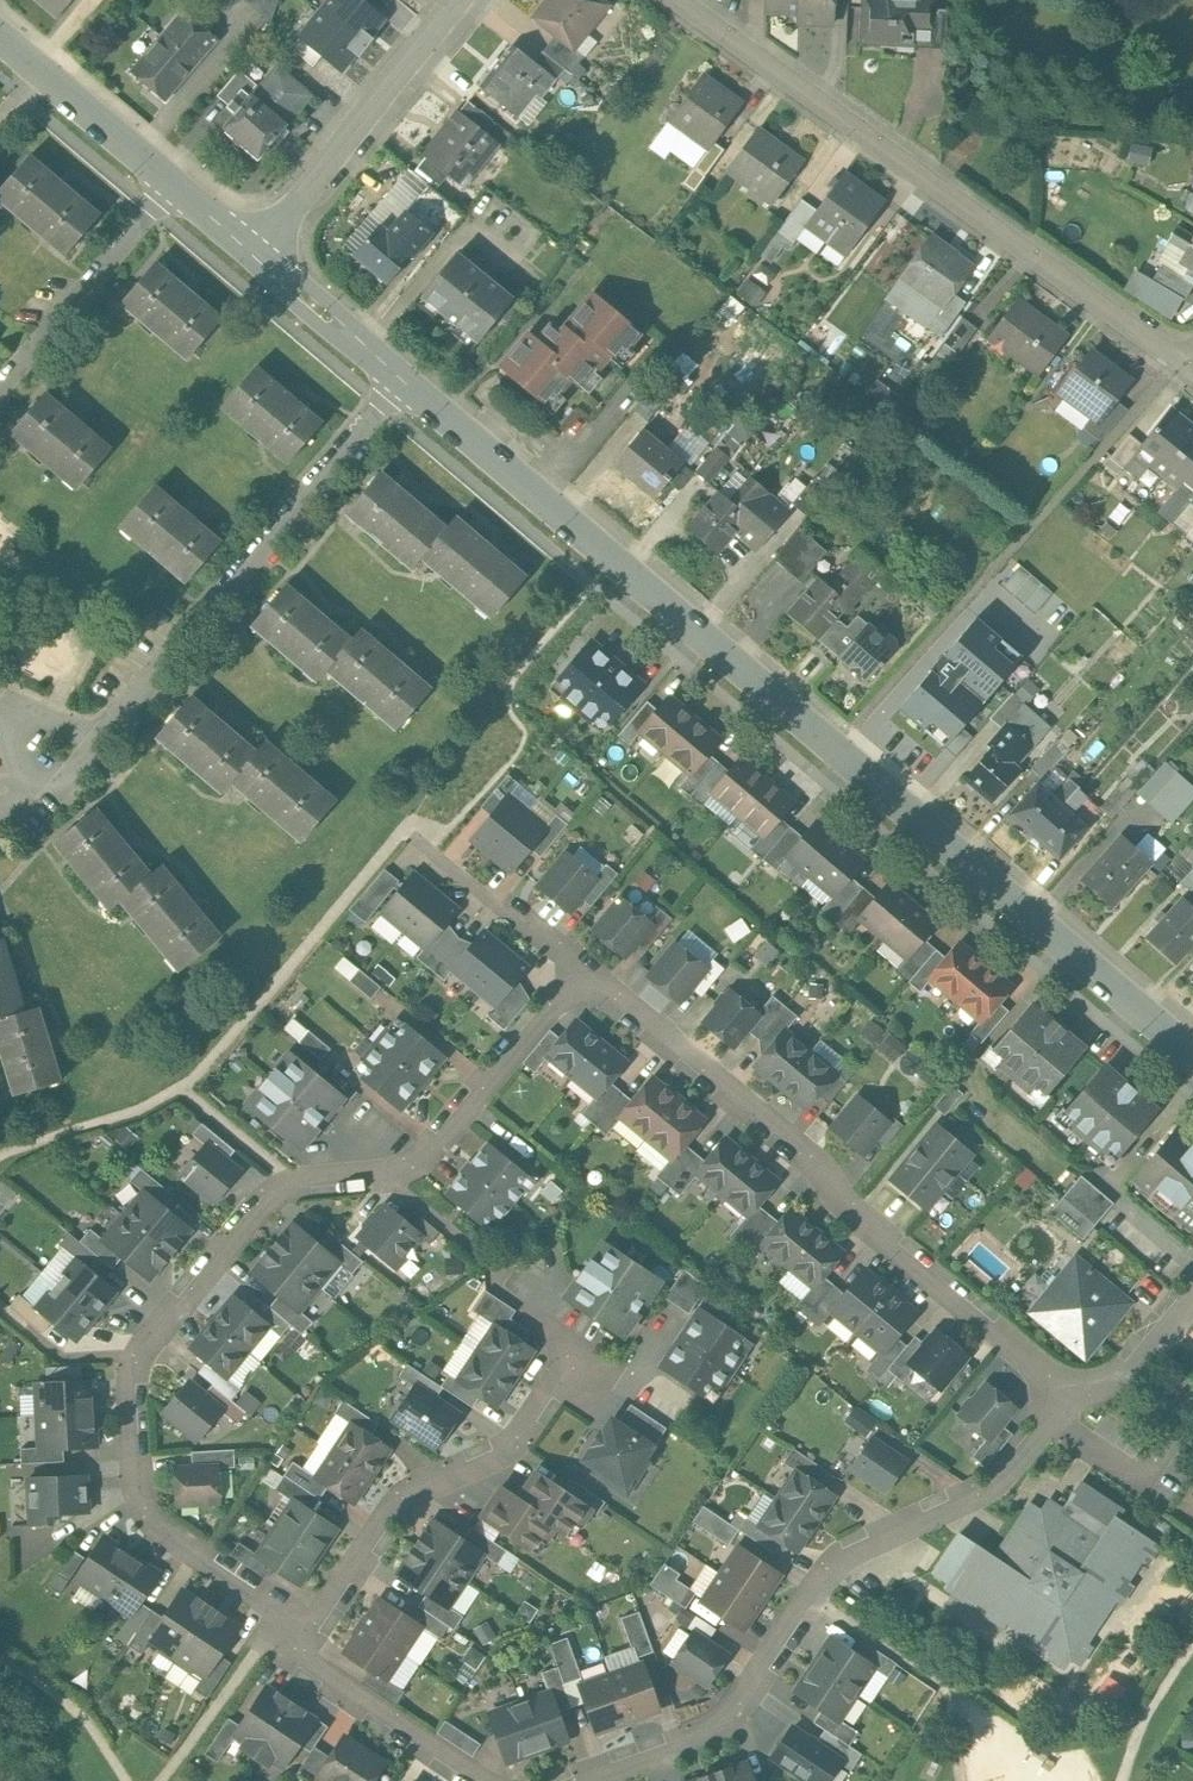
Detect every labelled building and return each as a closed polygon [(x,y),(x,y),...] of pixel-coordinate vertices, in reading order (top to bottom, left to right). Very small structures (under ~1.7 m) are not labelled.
[(58,16),(71,0),(40,0),(58,16)] [(321,11),(366,47),(373,39),(369,36),(384,18),(361,0),(330,0),(321,11)] [(607,5),(601,0),(548,0),(534,17),(556,35),(573,48),(607,5)] [(766,8),(766,11),(799,13),(799,0),(766,0),(766,8)] [(798,14),(798,15),(798,23),(832,24),(833,0),(800,0),(799,12),(799,13),(798,13),(798,14)] [(913,49),(913,51),(914,51),(915,42),(929,43),(931,9),(931,8),(934,8),(934,0),(867,0),(867,6),(862,6),(860,38),(860,40),(913,42),(913,49)] [(931,9),(930,40),(930,43),(943,43),(943,48),(945,48),(947,10),(947,9),(931,9)] [(182,10),(145,55),(144,55),(130,71),(165,101),(217,40),(182,10)] [(321,11),(300,37),(323,55),(341,71),(356,53),(359,55),(366,47),(321,11)] [(571,73),(584,57),(573,48),(556,35),(543,51),(565,69),(571,73)] [(553,78),(534,62),(512,45),(480,86),(489,93),(486,97),(499,107),(502,103),(518,116),(537,93),(539,95),(553,78)] [(543,51),(534,62),(553,78),(556,80),(559,76),(565,69),(543,51)] [(277,68),(271,75),(252,98),(248,95),(241,89),(230,102),(216,119),(258,155),(271,139),(272,138),(273,139),(310,95),(277,68)] [(571,73),(565,69),(559,76),(567,82),(572,75),(571,73)] [(219,93),(230,102),(241,89),(248,95),(257,85),(239,70),(219,93)] [(742,101),(716,82),(716,81),(703,72),(667,122),(707,150),(742,101)] [(468,101),(458,112),(486,134),(495,123),(468,101)] [(486,134),(458,112),(424,155),(426,157),(447,174),(459,183),(467,172),(471,175),(497,143),(486,134)] [(758,129),(748,142),(727,170),(745,183),(749,178),(774,196),(770,202),(772,203),(802,162),(758,129)] [(705,176),(723,152),(724,149),(714,141),(707,150),(706,151),(694,168),(705,176)] [(62,241),(96,201),(30,144),(0,179),(0,188),(62,241)] [(447,174),(426,157),(417,168),(439,185),(447,174)] [(846,255),(884,203),(843,173),(816,210),(805,225),(806,226),(846,255)] [(386,284),(426,238),(444,217),(420,197),(419,198),(416,197),(407,207),(410,209),(389,233),(375,221),(365,233),(370,237),(353,257),(386,284)] [(801,198),(776,232),(792,245),(806,226),(805,225),(816,210),(801,198)] [(972,268),(955,255),(954,255),(946,249),(946,247),(930,236),(903,275),(903,276),(927,293),(923,298),(941,311),(972,268)] [(1192,262),(1192,243),(1183,256),(1192,262)] [(124,290),(188,345),(223,304),(159,249),(124,290)] [(421,297),(426,301),(477,342),(512,298),(457,253),(421,297)] [(1154,276),(1189,299),(1192,292),(1192,279),(1162,259),(1154,276)] [(641,332),(599,297),(599,296),(593,292),(560,331),(551,324),(538,339),(529,332),(499,367),(542,403),(552,392),(557,395),(570,380),(576,385),(593,366),(597,369),(609,355),(612,357),(622,345),(627,349),(641,332)] [(941,337),(961,308),(965,302),(953,294),(941,311),(939,310),(927,327),(941,337)] [(1067,335),(1045,319),(1018,299),(992,334),(1041,369),(1067,335)] [(960,352),(977,326),(960,315),(943,341),(960,352)] [(1126,378),(1104,362),(1090,352),(1078,368),(1079,376),(1076,380),(1068,381),(1062,389),(1063,396),(1071,401),(1079,400),(1102,417),(1115,400),(1114,394),(1126,378)] [(223,398),(288,453),(323,414),(256,359),(223,398)] [(13,422),(81,480),(116,439),(48,382),(13,422)] [(635,410),(640,415),(647,421),(665,399),(652,389),(635,410)] [(1099,440),(1109,430),(1127,409),(1115,400),(1102,417),(1095,412),(1083,428),(1099,440)] [(1192,439),(1192,416),(1175,402),(1140,444),(1168,468),(1192,439)] [(690,462),(707,442),(687,424),(670,444),(690,462)] [(614,462),(625,471),(638,482),(639,481),(657,495),(682,465),(640,431),(614,462)] [(1168,468),(1192,490),(1192,439),(1168,468)] [(717,446),(703,463),(695,472),(708,482),(729,457),(717,446)] [(422,550),(450,518),(386,464),(349,507),(413,562),(422,550)] [(122,517),(187,573),(223,531),(158,475),(122,517)] [(717,552),(735,532),(769,493),(751,478),(750,477),(749,478),(730,501),(719,491),(688,527),(717,552)] [(811,480),(793,502),(792,504),(807,515),(826,492),(811,480)] [(1179,487),(1163,509),(1192,533),(1192,499),(1179,487)] [(790,511),(769,493),(735,532),(756,550),(771,532),(772,532),(790,511)] [(494,611),(530,568),(459,507),(450,518),(422,550),(494,611)] [(817,562),(827,551),(799,528),(790,539),(817,562)] [(817,562),(790,539),(773,558),(801,582),(817,562)] [(829,587),(828,586),(819,578),(788,613),(817,638),(834,618),(846,605),(849,608),(850,607),(882,570),(861,551),(831,586),(829,587)] [(1021,565),(1002,586),(1035,614),(1053,592),(1021,565)] [(329,660),(354,630),(287,573),(251,615),(318,672),(329,660)] [(864,627),(866,629),(869,625),(857,615),(847,627),(846,627),(853,633),(858,628),(862,631),(864,627)] [(858,628),(853,633),(846,627),(847,627),(840,621),(837,620),(834,618),(817,638),(839,658),(862,631),(858,628)] [(976,618),(899,707),(956,756),(973,736),(962,727),(1022,657),(976,618)] [(400,721),(434,682),(362,621),(354,630),(329,660),(400,721)] [(839,658),(865,680),(879,665),(881,666),(882,664),(882,663),(882,662),(895,648),(895,640),(889,635),(882,636),(869,625),(866,629),(864,627),(862,631),(839,658)] [(549,676),(576,700),(603,669),(594,661),(589,630),(549,676)] [(607,646),(589,630),(594,661),(603,669),(612,677),(643,677),(625,661),(607,646)] [(612,677),(603,669),(576,700),(604,723),(643,677),(612,677)] [(236,773),(259,746),(191,687),(156,729),(224,787),(236,773)] [(643,726),(669,748),(699,712),(674,691),(656,711),(643,726)] [(1023,703),(1013,695),(991,720),(1001,728),(1006,723),(1023,703)] [(643,726),(656,711),(647,703),(623,731),(633,739),(643,726)] [(725,734),(699,712),(669,748),(694,769),(708,753),(725,734)] [(992,801),(1019,769),(1015,765),(1032,745),(1006,723),(1001,728),(987,744),(991,748),(965,778),(992,801)] [(1066,747),(1070,744),(1070,743),(1077,737),(1069,730),(1059,741),(1066,747)] [(236,773),(301,828),(337,787),(271,732),(259,746),(236,773)] [(1057,740),(1040,759),(1039,760),(1031,769),(1042,778),(1068,749),(1057,740)] [(1130,750),(1125,746),(1120,741),(1113,748),(1123,757),(1130,750)] [(716,787),(743,810),(772,775),(746,752),(730,771),(716,787)] [(705,799),(716,787),(730,771),(708,753),(694,769),(684,782),(705,799)] [(1165,761),(1137,792),(1170,822),(1192,796),(1192,786),(1165,761)] [(799,798),(772,775),(743,810),(770,833),(785,815),(799,798)] [(1139,786),(1128,776),(1101,807),(1112,817),(1139,786)] [(1078,787),(1069,779),(1053,796),(1062,804),(1078,787)] [(1053,796),(1037,782),(1008,814),(1033,836),(1062,804),(1053,796)] [(1087,827),(1071,812),(1087,795),(1078,787),(1062,804),(1033,836),(1058,858),(1087,827)] [(509,795),(473,839),(492,855),(528,811),(509,795)] [(120,890),(151,865),(98,799),(54,835),(107,900),(120,890)] [(528,811),(492,855),(511,871),(547,827),(528,811)] [(785,815),(770,833),(757,847),(780,866),(792,852),(807,834),(785,815)] [(792,852),(817,873),(848,836),(824,815),(807,834),(792,852)] [(1112,907),(1131,886),(1152,862),(1120,834),(1081,879),(1112,907)] [(873,856),(848,836),(817,873),(841,894),(857,875),(873,856)] [(151,865),(120,890),(177,960),(222,923),(165,853),(151,865)] [(596,877),(567,853),(540,886),(557,901),(569,910),(596,877)] [(1161,853),(1160,854),(1151,864),(1159,871),(1169,859),(1161,853)] [(413,874),(383,911),(405,929),(435,892),(413,874)] [(857,875),(841,894),(831,906),(853,925),(862,914),(879,893),(857,875)] [(862,914),(886,934),(917,898),(893,877),(879,893),(862,914)] [(435,892),(405,929),(426,947),(457,910),(435,892)] [(1185,952),(1192,943),(1192,907),(1182,897),(1145,937),(1175,963),(1185,952)] [(942,918),(917,898),(886,934),(911,955),(928,934),(942,918)] [(651,923),(622,899),(595,931),(624,955),(651,923)] [(27,998),(6,929),(0,931),(0,1006),(27,998)] [(483,932),(453,969),(474,986),(505,950),(483,932)] [(930,970),(957,993),(989,957),(961,933),(947,950),(930,970)] [(928,934),(911,955),(901,966),(920,982),(930,970),(947,950),(928,934)] [(706,968),(677,944),(649,977),(679,1001),(706,968)] [(505,950),(474,986),(496,1004),(526,968),(505,950)] [(1016,980),(989,957),(957,993),(985,1016),(1001,997),(1016,980)] [(333,970),(372,992),(378,981),(339,959),(333,970)] [(758,1014),(731,992),(729,995),(723,995),(717,1003),(717,1009),(705,1023),(732,1045),(737,1040),(738,1041),(748,1029),(747,1028),(758,1014)] [(0,1006),(0,1035),(16,1086),(67,1070),(43,993),(27,998),(0,1006)] [(1001,997),(985,1016),(975,1028),(995,1044),(1021,1014),(1001,997)] [(995,1044),(1022,1067),(1063,1019),(1036,997),(1021,1014),(995,1044)] [(403,1106),(426,1079),(450,1051),(397,1006),(373,1033),(350,1060),(403,1106)] [(1089,1042),(1063,1019),(1022,1067),(1048,1089),(1089,1042)] [(601,1042),(576,1021),(547,1055),(573,1076),(601,1042)] [(810,1052),(784,1031),(756,1065),(781,1086),(810,1052)] [(625,1062),(601,1042),(573,1076),(597,1096),(625,1062)] [(810,1052),(781,1086),(807,1107),(835,1073),(810,1052)] [(342,1096),(291,1054),(276,1071),(281,1075),(268,1092),(262,1088),(248,1105),(299,1148),(318,1126),(316,1124),(322,1116),(324,1118),(342,1096)] [(1064,1104),(1091,1126),(1133,1078),(1106,1055),(1064,1104)] [(652,1078),(621,1116),(647,1137),(678,1099),(652,1078)] [(1160,1100),(1133,1078),(1091,1126),(1118,1149),(1160,1100)] [(859,1098),(833,1129),(862,1153),(888,1121),(859,1098)] [(678,1099),(647,1137),(672,1158),(704,1120),(678,1099)] [(891,1172),(914,1191),(964,1132),(942,1113),(891,1172)] [(1171,1200),(1192,1174),(1192,1135),(1178,1122),(1137,1170),(1171,1200)] [(981,1146),(964,1132),(914,1191),(930,1205),(981,1146)] [(491,1134),(467,1164),(512,1200),(536,1170),(491,1134)] [(725,1139),(697,1172),(723,1194),(751,1160),(725,1139)] [(239,1172),(206,1145),(182,1174),(215,1201),(239,1172)] [(751,1160),(723,1194),(749,1215),(777,1181),(751,1160)] [(491,1226),(512,1200),(467,1164),(446,1190),(491,1226)] [(1050,1209),(1082,1238),(1114,1202),(1081,1173),(1050,1209)] [(1171,1200),(1192,1218),(1192,1174),(1171,1200)] [(191,1229),(144,1190),(123,1215),(171,1255),(172,1254),(172,1253),(180,1243),(180,1244),(182,1242),(181,1242),(191,1229)] [(421,1234),(386,1206),(359,1239),(394,1268),(421,1234)] [(816,1231),(790,1210),(762,1243),(788,1265),(816,1231)] [(171,1255),(123,1215),(103,1240),(150,1279),(160,1267),(161,1267),(162,1266),(162,1265),(170,1255),(171,1255)] [(340,1262),(293,1223),(282,1235),(281,1236),(273,1247),(272,1246),(272,1247),(320,1287),(340,1262)] [(816,1231),(788,1265),(814,1286),(842,1252),(816,1231)] [(564,1296),(621,1336),(663,1276),(606,1236),(564,1296)] [(320,1287),(272,1247),(271,1248),(263,1258),(261,1259),(262,1260),(252,1272),(299,1311),(320,1287)] [(1089,1357),(1138,1300),(1080,1250),(1031,1308),(1089,1357)] [(116,1291),(78,1259),(57,1284),(97,1317),(104,1309),(102,1307),(116,1291)] [(666,1296),(688,1311),(706,1284),(684,1269),(666,1296)] [(889,1292),(863,1270),(832,1309),(857,1330),(889,1292)] [(97,1317),(57,1284),(37,1309),(75,1340),(84,1330),(89,1324),(91,1325),(97,1317)] [(889,1292),(857,1330),(883,1351),(915,1313),(889,1292)] [(269,1325),(235,1296),(213,1322),(247,1350),(269,1325)] [(662,1364),(705,1394),(712,1384),(719,1389),(743,1353),(736,1348),(743,1339),(700,1309),(662,1364)] [(247,1350),(213,1322),(192,1348),(226,1376),(247,1350)] [(533,1349),(496,1325),(477,1352),(514,1377),(533,1349)] [(966,1355),(937,1331),(910,1363),(939,1388),(966,1355)] [(514,1377),(477,1352),(458,1380),(483,1397),(495,1405),(514,1377)] [(387,1411),(441,1448),(465,1414),(411,1377),(387,1411)] [(92,1381),(38,1383),(39,1415),(96,1412),(95,1406),(94,1404),(93,1404),(92,1381)] [(221,1409),(189,1382),(165,1411),(197,1438),(221,1409)] [(22,1412),(34,1412),(33,1384),(22,1384),(22,1412)] [(987,1384),(975,1399),(969,1399),(963,1407),(963,1413),(961,1415),(988,1438),(1000,1425),(1001,1426),(1011,1414),(1010,1412),(1014,1407),(987,1384)] [(631,1405),(618,1424),(651,1447),(664,1428),(631,1405)] [(96,1412),(39,1415),(41,1448),(95,1446),(94,1420),(95,1420),(96,1418),(96,1412)] [(595,1445),(586,1458),(599,1467),(595,1472),(609,1482),(613,1477),(625,1485),(632,1475),(637,1478),(649,1461),(644,1458),(651,1447),(618,1424),(612,1420),(602,1434),(600,1432),(592,1443),(595,1445)] [(389,1448),(352,1424),(334,1451),(370,1476),(389,1448)] [(907,1461),(871,1437),(850,1468),(886,1492),(907,1461)] [(191,1451),(192,1466),(200,1465),(200,1467),(217,1466),(235,1465),(234,1449),(191,1451)] [(370,1476),(334,1451),(316,1477),(353,1502),(370,1476)] [(16,1475),(66,1473),(65,1460),(15,1462),(16,1475)] [(179,1503),(196,1502),(201,1506),(210,1505),(214,1501),(219,1500),(217,1466),(200,1467),(200,1465),(192,1466),(183,1466),(184,1468),(177,1468),(179,1503)] [(834,1495),(797,1470),(778,1498),(815,1522),(834,1495)] [(502,1486),(482,1516),(532,1550),(540,1539),(546,1543),(557,1528),(566,1534),(574,1523),(580,1527),(593,1509),(564,1489),(537,1471),(519,1497),(502,1486)] [(87,1474),(29,1477),(31,1525),(53,1524),(52,1514),(89,1512),(87,1474)] [(1162,1548),(1119,1518),(1125,1509),(1081,1479),(1061,1508),(1045,1497),(1037,1508),(1028,1501),(992,1555),(958,1532),(931,1572),(946,1583),(943,1588),(960,1600),(966,1591),(989,1606),(983,1615),(1002,1628),(1008,1619),(1050,1647),(1044,1657),(1064,1670),(1070,1661),(1080,1668),(1095,1646),(1089,1642),(1116,1602),(1122,1607),(1135,1587),(1129,1583),(1142,1565),(1148,1569),(1162,1548)] [(564,1489),(593,1509),(599,1514),(606,1504),(571,1480),(564,1489)] [(815,1522),(778,1498),(760,1526),(796,1550),(815,1522)] [(336,1527),(295,1500),(277,1528),(318,1555),(336,1527)] [(437,1512),(420,1537),(474,1574),(491,1549),(437,1512)] [(318,1555),(277,1528),(258,1556),(299,1583),(318,1555)] [(455,1602),(474,1574),(420,1537),(401,1565),(455,1602)] [(122,1551),(103,1538),(77,1576),(91,1585),(105,1595),(132,1554),(126,1550),(122,1551)] [(780,1575),(748,1553),(738,1547),(720,1574),(762,1601),(780,1575)] [(132,1554),(105,1595),(132,1613),(158,1574),(139,1562),(138,1558),(132,1554)] [(762,1601),(720,1574),(702,1600),(744,1628),(762,1601)] [(182,1590),(150,1638),(159,1644),(160,1650),(175,1660),(211,1607),(198,1598),(196,1600),(182,1590)] [(422,1626),(380,1599),(368,1618),(364,1618),(360,1624),(404,1653),(422,1626)] [(211,1607),(175,1660),(190,1670),(196,1669),(205,1675),(237,1627),(223,1618),(224,1616),(211,1607)] [(668,1655),(713,1682),(734,1648),(689,1620),(668,1655)] [(404,1653),(360,1624),(356,1629),(357,1633),(344,1652),(354,1658),(386,1680),(404,1653)] [(545,1685),(580,1677),(570,1636),(549,1641),(555,1665),(541,1668),(545,1685)] [(874,1666),(832,1638),(819,1657),(816,1657),(812,1663),(856,1692),(874,1666)] [(658,1710),(641,1663),(611,1674),(628,1721),(658,1710)] [(856,1692),(812,1663),(808,1669),(809,1673),(796,1691),(838,1719),(856,1692)] [(628,1721),(611,1674),(580,1685),(598,1732),(628,1721)] [(266,1686),(234,1733),(246,1742),(242,1748),(255,1756),(292,1701),(280,1693),(279,1695),(266,1686)] [(567,1739),(550,1692),(520,1703),(538,1752),(545,1750),(546,1747),(567,1739)] [(292,1701),(255,1756),(255,1757),(260,1751),(283,1766),(315,1719),(303,1711),(304,1709),(292,1701)] [(538,1752),(520,1703),(490,1714),(507,1761),(528,1753),(531,1755),(538,1752)] [(472,1754),(480,1742),(445,1719),(436,1731),(472,1754)] [(792,1727),(773,1756),(810,1780),(826,1780),(840,1759),(792,1727)] [(319,1771),(333,1780),(375,1780),(390,1759),(348,1730),(319,1771)] [(715,1773),(717,1780),(753,1780),(746,1762),(715,1773)]
